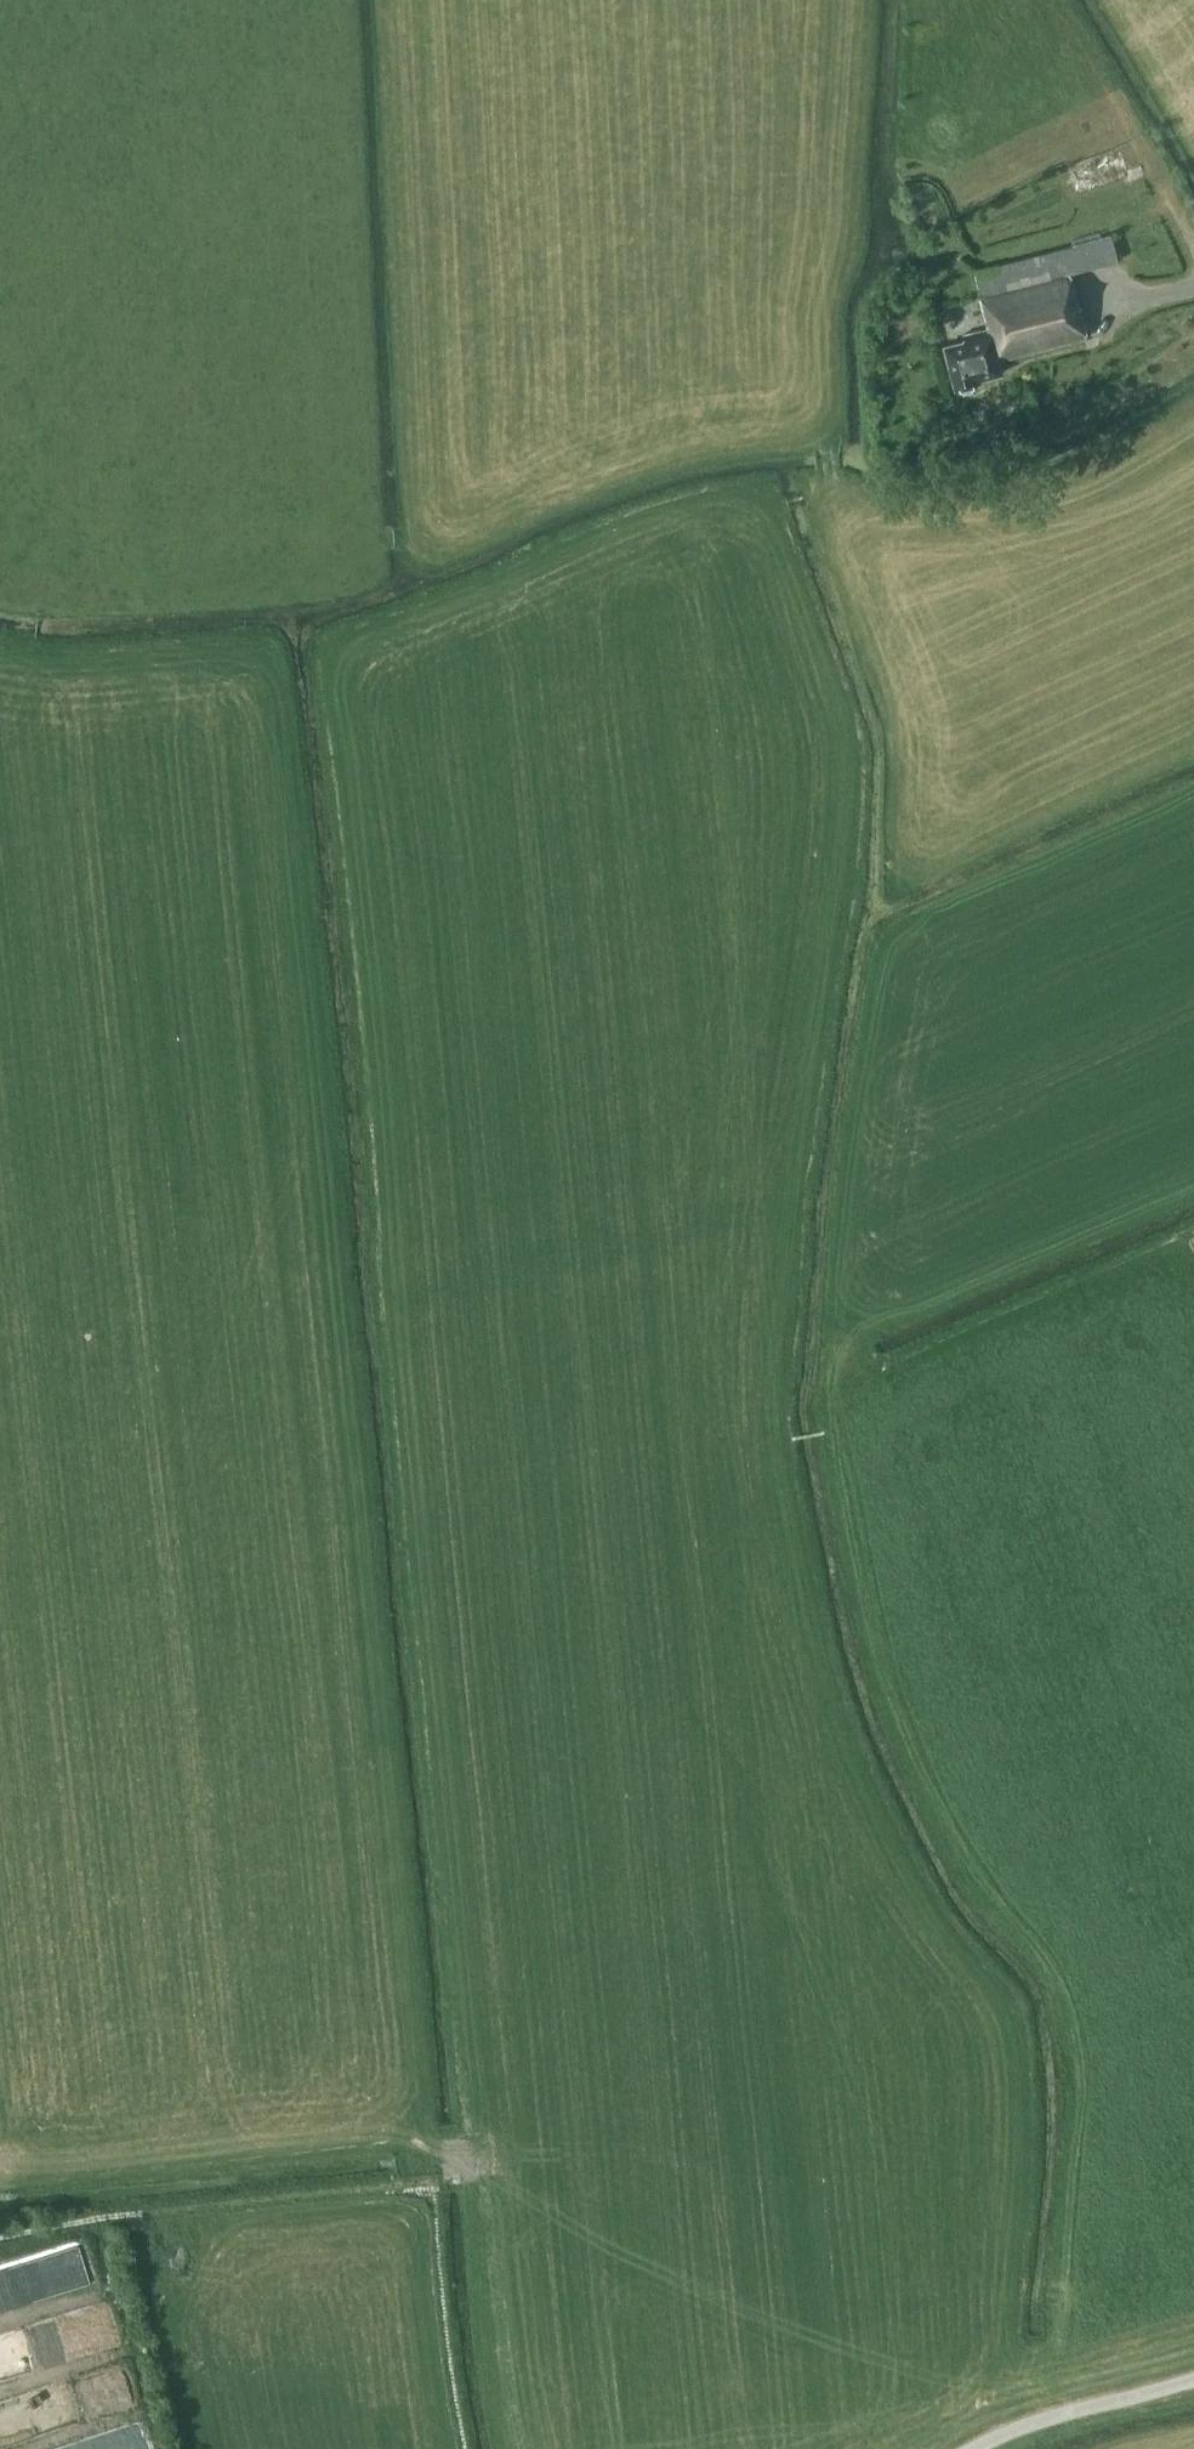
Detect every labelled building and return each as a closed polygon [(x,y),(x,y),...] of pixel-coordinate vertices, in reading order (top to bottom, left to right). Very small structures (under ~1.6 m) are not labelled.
[(1066,166),(1077,195),(1123,179),(1112,149),(1066,166)] [(944,346),(954,388),(977,382),(976,379),(1001,372),(998,360),(1086,337),(1069,273),(1119,260),(1112,235),(974,271),(980,294),(988,327),(963,333),(965,340),(944,346)] [(102,2307),(87,2246),(0,2267),(0,2332),(102,2307)] [(130,2366),(95,2378),(107,2414),(142,2402),(130,2366)] [(149,2421),(54,2445),(51,2433),(0,2446),(0,2448),(156,2448),(149,2421)]
